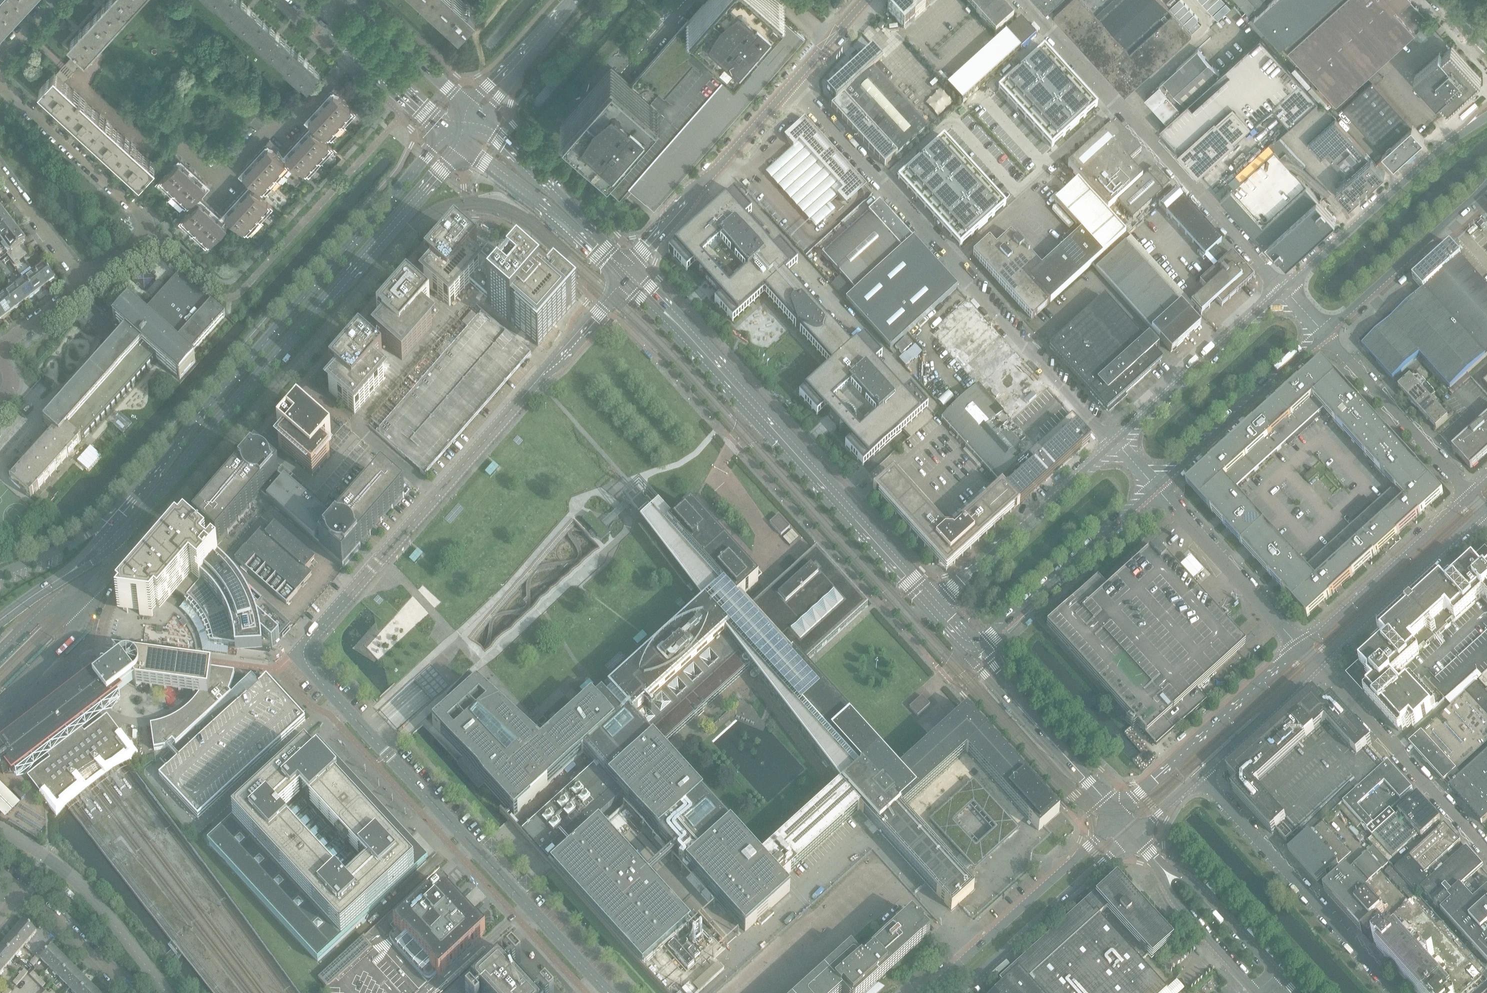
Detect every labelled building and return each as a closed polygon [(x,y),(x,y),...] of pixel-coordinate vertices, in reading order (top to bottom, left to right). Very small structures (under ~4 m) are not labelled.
[(24,0),(0,0),(0,26),(24,0)] [(102,8),(92,19),(108,34),(131,9),(121,0),(109,0),(102,8)] [(131,9),(139,0),(121,0),(131,9)] [(231,0),(208,0),(214,6),(216,5),(222,10),(231,0)] [(222,10),(227,16),(226,17),(243,32),(244,31),(250,36),(264,22),(240,0),(231,0),(222,10)] [(458,29),(475,12),(462,0),(426,0),(458,29)] [(776,0),(707,0),(689,21),(695,26),(694,26),(732,60),(781,4),(776,0)] [(812,3),(813,2),(814,3),(816,0),(802,0),(800,3),(807,10),(812,3)] [(889,9),(888,9),(888,10),(904,28),(935,0),(899,0),(889,9)] [(996,34),(1014,17),(1013,16),(1013,17),(1004,6),(1005,5),(1001,0),(999,2),(998,0),(965,0),(996,34)] [(1125,92),(1126,93),(1192,33),(1173,11),(1163,0),(1068,0),(1053,13),(1054,14),(1120,87),(1125,92)] [(1169,7),(1173,11),(1174,12),(1184,3),(1182,0),(1177,0),(1169,7)] [(1204,5),(1209,11),(1221,0),(1210,0),(1204,5)] [(1209,11),(1214,16),(1227,4),(1224,0),(1221,0),(1209,11)] [(1260,0),(1239,0),(1249,10),(1260,0)] [(1255,16),(1281,46),(1332,0),(1273,0),(1255,16)] [(1337,104),(1405,42),(1416,32),(1413,29),(1414,29),(1406,20),(1419,9),(1411,0),(1344,0),(1288,50),(1337,104)] [(1184,3),(1174,12),(1179,17),(1189,8),(1184,3)] [(1189,8),(1179,17),(1183,22),(1194,13),(1189,8)] [(1427,17),(1419,9),(1406,20),(1414,29),(1427,17)] [(1194,13),(1183,22),(1188,28),(1197,20),(1198,18),(1194,13)] [(630,84),(632,86),(636,82),(641,87),(638,91),(650,101),(657,106),(608,162),(607,161),(594,176),(619,198),(629,187),(654,209),(805,38),(778,14),(735,62),(732,60),(694,26),(692,29),(686,25),(689,21),(687,19),(630,84)] [(77,51),(85,59),(108,34),(92,19),(69,44),(77,51)] [(1006,33),(1021,50),(1035,37),(1036,36),(1021,19),(1006,33)] [(1197,20),(1188,28),(1192,32),(1201,24),(1197,20)] [(695,26),(689,21),(686,25),(692,29),(694,26),(695,26)] [(278,62),(291,47),(264,22),(250,36),(256,42),(255,43),(271,58),(273,57),(278,62)] [(991,46),(947,86),(962,103),(963,102),(967,98),(969,97),(969,96),(973,92),(973,93),(975,92),(975,91),(979,88),(980,86),(984,82),(985,83),(986,81),(987,79),(990,77),(990,78),(992,76),(996,72),(998,71),(997,71),(1002,67),(1003,66),(1003,65),(1007,61),(1007,62),(1009,61),(1009,60),(1013,57),(1015,55),(1014,55),(1018,51),(1019,52),(1021,50),(1006,33),(991,46)] [(1167,121),(1160,128),(1168,136),(1179,148),(1180,150),(1178,151),(1199,174),(1199,173),(1236,140),(1236,139),(1273,106),(1290,124),(1290,125),(1318,99),(1261,36),(1220,73),(1167,121)] [(321,74),(307,62),(291,47),(278,62),(284,68),(283,69),(300,85),(302,84),(306,88),(307,89),(321,74)] [(1044,47),(1021,67),(1030,77),(1053,57),(1044,47)] [(1414,76),(1429,93),(1437,102),(1440,100),(1449,110),(1482,80),(1452,47),(1442,55),(1440,53),(1439,53),(1440,53),(1414,76)] [(855,60),(857,63),(827,89),(826,89),(836,100),(834,101),(836,103),(831,107),(885,166),(927,126),(887,82),(895,75),(882,61),(882,60),(872,48),(871,49),(872,49),(862,58),(860,55),(855,60)] [(1146,97),(1155,108),(1167,121),(1220,73),(1198,50),(1146,97)] [(85,59),(77,51),(73,55),(81,63),(85,59)] [(81,63),(73,55),(69,60),(78,68),(81,63)] [(1053,57),(1030,77),(1039,87),(1062,66),(1053,57)] [(78,68),(69,60),(65,64),(74,72),(78,68)] [(1062,66),(1039,87),(1048,97),(1071,76),(1062,66)] [(1021,67),(998,88),(1007,98),(1030,77),(1021,67)] [(563,123),(607,161),(608,162),(657,106),(650,101),(638,91),(632,86),(630,84),(611,68),(563,123)] [(56,73),(65,82),(69,77),(60,69),(56,73)] [(65,82),(56,73),(55,72),(39,89),(65,113),(81,95),(80,94),(79,95),(65,82)] [(1071,76),(1048,97),(1056,106),(1079,85),(1071,76)] [(1030,77),(1007,98),(1016,108),(1039,87),(1030,77)] [(1366,87),(1373,81),(1369,77),(1363,82),(1366,87)] [(1425,138),(1420,133),(1373,81),(1366,87),(1343,108),(1395,165),(1425,138)] [(632,86),(638,91),(641,87),(636,82),(632,86)] [(1079,85),(1056,106),(1065,116),(1088,95),(1079,85)] [(309,177),(334,150),(320,138),(324,134),(331,141),(356,113),(342,100),(346,95),(335,86),(306,118),(312,123),(284,154),(309,177)] [(1039,87),(1016,108),(1025,117),(1048,97),(1039,87)] [(65,113),(79,126),(90,135),(105,119),(85,100),(86,99),(81,95),(65,113)] [(1088,95),(1065,116),(1074,126),(1097,105),(1088,95)] [(1048,97),(1025,117),(1033,127),(1056,106),(1048,97)] [(1056,106),(1033,127),(1042,137),(1065,116),(1056,106)] [(1065,116),(1042,137),(1051,147),(1074,126),(1065,116)] [(90,135),(105,149),(115,159),(131,142),(105,119),(90,135)] [(1354,173),(1347,180),(1336,190),(1350,205),(1385,173),(1371,158),(1370,159),(1365,153),(1366,153),(1336,119),(1308,144),(1321,159),(1328,152),(1346,171),(1349,168),(1354,173)] [(794,136),(788,142),(793,147),(799,142),(804,138),(847,186),(843,191),(837,196),(842,201),(844,200),(844,199),(848,196),(848,195),(849,195),(856,189),(856,188),(858,187),(860,184),(861,185),(863,183),(809,123),(807,124),(807,125),(804,128),(800,132),(799,132),(794,136)] [(1141,153),(1115,124),(1114,124),(1068,166),(1108,209),(1142,178),(1129,164),(1141,153)] [(944,136),(921,157),(930,167),(953,146),(944,136)] [(1291,169),(1296,164),(1297,163),(1303,168),(1305,166),(1278,136),(1269,144),(1274,150),(1221,198),(1270,253),(1274,249),(1276,250),(1288,262),(1336,218),(1306,185),(1291,169)] [(223,212),(248,235),(273,208),(262,198),(291,167),(276,154),(280,149),(270,140),(241,171),(255,185),(252,188),(248,185),(223,212)] [(115,159),(129,172),(140,182),(155,165),(131,142),(115,159)] [(843,191),(799,142),(793,147),(787,153),(775,163),(772,165),(765,171),(815,228),(823,222),(826,219),(836,210),(831,203),(834,199),(837,196),(843,191)] [(953,146),(930,167),(939,177),(962,156),(953,146)] [(158,183),(185,208),(189,212),(179,223),(206,248),(227,225),(220,219),(222,217),(202,198),(198,201),(195,198),(208,183),(176,154),(167,164),(171,169),(158,183)] [(962,156),(939,177),(948,186),(971,165),(962,156)] [(921,157),(898,178),(907,188),(930,167),(921,157)] [(971,165),(948,186),(956,196),(979,175),(971,165)] [(930,167),(907,188),(916,197),(939,177),(930,167)] [(1148,175),(1118,202),(1134,218),(1156,198),(1171,184),(1155,167),(1147,174),(1148,175)] [(979,175),(956,196),(965,205),(988,185),(979,175)] [(939,177),(916,197),(925,207),(948,186),(939,177)] [(1036,262),(1028,253),(1018,242),(1011,233),(996,247),(989,239),(973,254),(974,254),(973,254),(1032,319),(1092,264),(1109,248),(1126,233),(1078,180),(1055,201),(1078,227),(1065,239),(1069,243),(1046,264),(1042,268),(1036,262)] [(988,185),(965,205),(974,215),(997,194),(988,185)] [(948,186),(925,207),(933,217),(956,196),(948,186)] [(1201,315),(1217,301),(1222,306),(1238,291),(1238,292),(1254,277),(1246,268),(1232,252),(1226,257),(1216,246),(1221,241),(1175,190),(1159,205),(1200,250),(1197,252),(1203,258),(1208,253),(1218,265),(1200,282),(1207,290),(1191,304),(1196,309),(1201,315)] [(865,337),(798,262),(780,243),(752,212),(734,192),(723,202),(714,210),(710,214),(669,250),(669,251),(687,271),(692,266),(709,284),(713,289),(720,297),(715,302),(714,302),(732,322),(733,321),(764,293),(831,366),(799,395),(817,415),(822,410),(829,418),(834,422),(850,441),(845,446),(863,465),(863,466),(863,465),(904,428),(911,436),(935,414),(928,407),(910,387),(882,356),(865,337)] [(997,194),(974,215),(983,225),(1006,204),(997,194)] [(956,196),(933,217),(942,226),(965,205),(956,196)] [(913,239),(880,202),(822,255),(841,275),(831,284),(846,300),(855,291),(862,285),(913,239)] [(965,205),(942,226),(951,236),(974,215),(965,205)] [(1107,211),(1116,220),(1121,215),(1112,206),(1107,211)] [(10,221),(3,211),(0,213),(0,228),(10,221)] [(974,215),(951,236),(960,246),(983,225),(974,215)] [(0,228),(0,238),(3,242),(17,230),(10,221),(0,228)] [(25,248),(21,243),(25,240),(17,230),(3,242),(10,251),(9,252),(13,257),(25,248)] [(468,262),(476,252),(477,251),(454,231),(424,265),(433,272),(424,283),(449,306),(469,284),(479,272),(468,262)] [(1114,253),(1125,242),(1131,237),(1127,233),(1126,233),(1109,248),(1114,253)] [(1191,304),(1131,237),(1125,242),(1156,276),(1191,314),(1196,309),(1191,304)] [(957,288),(955,285),(950,290),(944,283),(943,280),(941,277),(939,273),(938,270),(935,268),(934,268),(930,263),(931,262),(927,259),(924,257),(920,254),(916,253),(910,246),(915,241),(913,239),(862,285),(855,291),(846,300),(890,349),(957,288)] [(1109,248),(1092,264),(1114,288),(1156,335),(1171,352),(1172,351),(1176,348),(1201,325),(1191,314),(1156,276),(1125,242),(1114,253),(1109,248)] [(1413,279),(1423,291),(1425,290),(1485,357),(1486,356),(1486,287),(1460,257),(1461,256),(1450,244),(1443,251),(1444,253),(1416,278),(1415,277),(1413,279)] [(17,262),(29,253),(25,248),(13,257),(17,262)] [(17,262),(13,257),(9,252),(5,255),(13,265),(17,262)] [(487,302),(514,326),(537,346),(577,301),(554,281),(541,295),(537,292),(540,288),(517,268),(507,279),(502,274),(502,273),(502,272),(502,271),(501,271),(501,270),(500,270),(499,270),(498,271),(476,252),(468,262),(479,272),(469,284),(479,292),(479,293),(479,294),(479,295),(479,296),(480,296),(481,297),(482,297),(482,296),(483,296),(488,301),(487,302)] [(34,272),(45,286),(55,279),(44,264),(34,272)] [(24,280),(35,294),(45,286),(34,272),(24,280)] [(189,356),(225,316),(178,274),(142,314),(129,302),(113,320),(126,331),(44,424),(54,433),(23,468),(17,462),(8,473),(13,478),(11,481),(30,498),(156,358),(180,379),(195,362),(189,356)] [(14,287),(25,301),(35,294),(24,280),(14,287)] [(407,285),(377,319),(386,326),(376,337),(402,360),(432,326),(420,316),(430,305),(407,285)] [(25,301),(14,287),(5,295),(16,309),(25,301)] [(1460,381),(1467,374),(1485,357),(1425,290),(1423,291),(1362,346),(1393,380),(1420,356),(1451,389),(1460,381)] [(6,316),(16,309),(5,295),(0,298),(0,309),(6,316)] [(1104,297),(1085,314),(1049,347),(1094,397),(1094,396),(1104,408),(1122,391),(1125,394),(1159,363),(1151,354),(1142,344),(1145,341),(1104,297)] [(482,311),(376,433),(424,475),(531,353),(482,311)] [(471,312),(462,323),(466,327),(476,316),(471,312)] [(616,321),(612,325),(617,330),(621,326),(616,321)] [(905,337),(895,346),(902,353),(912,344),(905,337)] [(1149,338),(1145,341),(1142,344),(1151,354),(1158,348),(1158,349),(1159,348),(1149,337),(1148,338),(1149,338)] [(338,380),(329,391),(354,414),(384,380),(373,370),(382,359),(359,339),(330,373),(338,380)] [(436,352),(440,356),(450,346),(445,342),(436,352)] [(1337,376),(1325,363),(1322,360),(1302,379),(1301,379),(1300,379),(1301,380),(1299,381),(1314,397),(1337,376)] [(1420,388),(1416,384),(1422,378),(1416,372),(1399,388),(1408,399),(1420,388)] [(1463,384),(1470,377),(1467,374),(1460,381),(1463,384)] [(1387,433),(1388,433),(1337,376),(1314,397),(1313,398),(1324,409),(1323,410),(1324,410),(1325,411),(1327,413),(1333,419),(1333,420),(1344,432),(1344,431),(1352,440),(1351,440),(1364,454),(1365,454),(1387,433)] [(1297,384),(1279,400),(1277,402),(1302,430),(1304,432),(1322,415),(1323,416),(1327,413),(1325,411),(1324,410),(1323,410),(1324,409),(1313,398),(1314,397),(1299,381),(1298,383),(1297,382),(1296,383),(1297,384)] [(1420,388),(1408,399),(1418,409),(1429,398),(1433,395),(1435,393),(1426,383),(1420,388)] [(948,413),(942,418),(943,420),(967,446),(989,470),(1002,484),(1019,504),(1020,505),(1089,443),(1090,442),(1076,427),(1079,425),(1080,423),(1072,414),(1035,447),(979,385),(948,413)] [(1438,401),(1433,395),(1429,398),(1435,404),(1438,401)] [(1427,419),(1439,408),(1435,404),(1429,398),(1418,409),(1427,419)] [(1277,402),(1259,418),(1257,420),(1256,420),(1256,421),(1254,422),(1279,450),(1282,448),(1281,448),(1287,443),(1289,445),(1304,432),(1302,430),(1277,402)] [(942,418),(948,413),(944,408),(937,414),(938,414),(942,419),(942,418)] [(1439,408),(1427,419),(1436,430),(1454,414),(1449,408),(1443,413),(1439,408)] [(330,456),(322,449),(331,438),(297,409),(278,432),(286,439),(279,447),(289,456),(294,461),(312,476),(330,456)] [(1486,454),(1486,417),(1452,449),(1471,469),(1486,454)] [(1252,424),(1234,440),(1232,442),(1257,470),(1259,468),(1279,450),(1254,422),(1253,424),(1252,423),(1251,424),(1252,424)] [(1405,452),(1390,435),(1388,433),(1387,433),(1365,454),(1364,454),(1367,457),(1375,465),(1374,466),(1381,474),(1405,452)] [(1231,443),(1214,459),(1212,461),(1211,460),(1211,461),(1209,463),(1223,479),(1224,478),(1234,490),(1235,490),(1235,489),(1237,488),(1238,487),(1254,472),(1255,472),(1257,470),(1232,442),(1232,443),(1231,443)] [(88,471),(101,456),(93,448),(90,446),(77,461),(82,465),(85,468),(88,471)] [(24,465),(36,453),(31,449),(20,461),(24,465)] [(319,548),(343,568),(361,548),(360,548),(404,497),(381,477),(337,527),(279,477),(274,473),(251,452),(234,473),(238,477),(234,481),(194,527),(217,547),(221,542),(257,501),(261,497),(319,548)] [(1419,467),(1407,454),(1405,452),(1381,474),(1385,478),(1386,477),(1394,486),(1393,487),(1394,488),(1395,487),(1396,488),(1419,467)] [(484,473),(490,478),(496,470),(499,467),(493,462),(484,473)] [(1207,465),(1189,481),(1186,484),(1209,508),(1208,509),(1209,510),(1210,509),(1211,511),(1234,490),(1224,478),(1223,479),(1209,463),(1208,464),(1207,464),(1206,465),(1207,465)] [(1422,471),(1443,494),(1423,512),(1423,513),(1422,513),(1421,515),(1444,494),(1419,466),(1419,467),(1420,468),(1421,469),(1422,471)] [(1443,494),(1422,471),(1421,469),(1420,468),(1419,467),(1396,488),(1406,499),(1421,515),(1422,513),(1423,513),(1423,512),(1443,494)] [(1305,477),(1309,482),(1317,475),(1312,470),(1305,477)] [(952,565),(977,542),(1020,505),(1019,504),(1002,484),(998,488),(995,485),(987,485),(950,518),(949,518),(946,521),(944,518),(940,518),(938,520),(893,472),(873,490),(874,491),(875,490),(942,564),(952,565)] [(1398,535),(1416,519),(1418,517),(1419,516),(1421,515),(1406,499),(1396,488),(1395,487),(1394,488),(1393,490),(1393,489),(1391,491),(1392,491),(1375,506),(1375,505),(1373,508),(1398,535)] [(1211,511),(1223,524),(1224,526),(1248,504),(1244,500),(1236,491),(1237,491),(1235,490),(1234,490),(1211,511)] [(451,709),(432,726),(462,759),(463,759),(484,782),(483,782),(484,783),(514,815),(514,816),(583,753),(591,760),(518,827),(523,832),(524,833),(528,838),(529,839),(549,861),(593,820),(594,821),(622,796),(628,802),(641,817),(642,817),(672,851),(643,877),(598,828),(586,839),(585,840),(576,848),(575,849),(553,868),(552,870),(641,968),(642,967),(687,926),(647,882),(671,860),(673,859),(676,855),(686,867),(687,867),(745,931),(745,932),(755,922),(790,891),(789,890),(780,881),(791,871),(859,809),(860,809),(839,785),(786,833),(760,858),(718,812),(714,807),(660,748),(735,681),(757,659),(781,684),(868,606),(840,575),(837,572),(816,549),(814,550),(812,552),(806,558),(781,580),(775,586),(760,600),(757,603),(750,609),(749,608),(745,603),(740,598),(758,582),(757,580),(762,576),(744,556),(741,553),(731,542),(717,526),(714,523),(698,505),(695,502),(690,496),(668,516),(668,517),(658,506),(654,510),(643,520),(640,523),(654,542),(688,586),(687,587),(686,588),(687,588),(691,593),(692,592),(702,604),(701,605),(700,606),(697,609),(690,615),(686,619),(684,621),(681,623),(674,630),(670,633),(662,641),(660,643),(651,651),(649,652),(641,659),(638,662),(636,664),(633,667),(626,673),(622,677),(614,684),(613,685),(613,686),(611,688),(608,691),(611,695),(606,700),(601,694),(601,695),(594,702),(591,699),(540,745),(469,678),(445,704),(451,709)] [(1224,526),(1239,542),(1242,545),(1243,545),(1242,544),(1265,524),(1266,523),(1263,520),(1263,521),(1255,512),(1248,504),(1224,526)] [(1378,554),(1378,553),(1398,535),(1373,508),(1370,510),(1371,510),(1353,526),(1352,526),(1350,528),(1375,556),(1377,554),(1378,554)] [(590,511),(582,518),(601,539),(609,532),(602,525),(590,511)] [(778,515),(769,523),(781,535),(790,527),(778,515)] [(1416,519),(1398,535),(1398,536),(1421,515),(1419,516),(1418,517),(1416,519)] [(1247,550),(1252,556),(1269,575),(1293,554),(1286,546),(1282,542),(1278,538),(1278,537),(1270,529),(1266,523),(1265,524),(1242,544),(1243,545),(1242,545),(1247,550)] [(306,570),(314,561),(314,560),(275,525),(266,535),(261,530),(246,547),(246,546),(235,559),(286,604),(297,592),(297,591),(311,574),(306,570)] [(1374,557),(1375,556),(1350,528),(1348,530),(1330,546),(1328,548),(1353,576),(1373,558),(1374,557)] [(799,537),(792,530),(783,538),(790,546),(799,537)] [(171,545),(134,587),(119,605),(122,607),(118,612),(152,616),(157,611),(160,613),(176,596),(179,598),(182,600),(185,602),(203,581),(219,563),(211,556),(194,542),(182,531),(171,545)] [(1398,536),(1398,535),(1378,553),(1378,554),(1377,554),(1375,556),(1376,556),(1398,536)] [(1055,618),(1046,626),(1130,718),(1127,720),(1129,722),(1129,723),(1132,725),(1132,726),(1134,728),(1137,726),(1156,747),(1156,746),(1206,701),(1205,700),(1196,690),(1245,646),(1226,626),(1224,624),(1219,618),(1156,549),(1155,547),(1107,590),(1100,582),(1099,581),(1098,580),(1069,606),(1055,618)] [(1333,594),(1353,576),(1328,548),(1325,550),(1326,551),(1309,565),(1308,566),(1308,567),(1307,568),(1306,568),(1306,569),(1316,580),(1316,581),(1330,596),(1332,595),(1333,594)] [(408,560),(414,565),(421,556),(423,554),(417,549),(408,560)] [(1269,575),(1281,588),(1283,590),(1306,569),(1306,568),(1305,567),(1297,558),(1293,554),(1269,575)] [(1373,558),(1353,576),(1354,576),(1376,556),(1375,556),(1374,557),(1373,558)] [(1405,606),(1368,641),(1376,650),(1360,665),(1363,667),(1362,668),(1363,668),(1354,676),(1367,690),(1367,691),(1364,694),(1399,732),(1408,723),(1413,728),(1436,708),(1421,691),(1401,669),(1483,595),(1484,595),(1486,599),(1486,559),(1485,557),(1476,565),(1475,565),(1473,562),(1457,577),(1448,568),(1405,606)] [(1188,560),(1178,569),(1191,584),(1201,575),(1188,560)] [(263,651),(269,652),(271,650),(278,642),(291,629),(227,571),(219,563),(203,581),(185,602),(180,608),(182,610),(186,614),(189,617),(192,621),(196,629),(198,633),(200,638),(201,642),(203,651),(227,654),(228,646),(235,647),(235,653),(263,652),(263,651)] [(1329,598),(1330,596),(1316,581),(1316,580),(1306,569),(1283,590),(1308,617),(1328,599),(1329,598)] [(1354,576),(1353,576),(1333,594),(1332,595),(1330,596),(1331,597),(1354,576)] [(1460,686),(1477,670),(1482,676),(1486,671),(1486,599),(1484,595),(1483,595),(1401,669),(1421,691),(1430,683),(1445,699),(1460,686)] [(1328,599),(1308,617),(1308,618),(1331,597),(1330,596),(1329,598),(1328,599)] [(632,639),(638,645),(648,636),(643,630),(641,631),(639,633),(632,639)] [(1360,648),(1352,655),(1353,656),(1356,660),(1364,652),(1360,648)] [(87,689),(80,694),(19,741),(0,756),(0,759),(4,764),(0,767),(0,770),(3,774),(9,770),(14,778),(34,762),(38,759),(88,721),(96,715),(102,710),(103,710),(104,710),(105,709),(105,708),(119,698),(118,696),(134,684),(137,687),(199,695),(209,697),(212,670),(210,670),(113,657),(120,665),(104,678),(103,677),(89,687),(88,687),(87,688),(87,689)] [(207,680),(203,679),(201,693),(199,695),(196,700),(192,704),(187,709),(183,712),(178,716),(173,719),(167,721),(162,723),(156,725),(152,725),(151,726),(154,751),(165,748),(172,742),(178,749),(183,754),(159,776),(198,818),(305,720),(266,677),(259,684),(252,676),(231,695),(229,692),(230,688),(232,683),(234,678),(234,673),(212,670),(210,670),(209,673),(208,676),(207,680)] [(851,681),(834,697),(896,766),(913,750),(925,740),(907,720),(898,710),(889,701),(880,691),(871,681),(863,671),(851,681)] [(579,688),(584,693),(595,684),(590,679),(588,680),(586,682),(579,688)] [(1409,744),(1410,744),(1411,743),(1411,744),(1411,743),(1415,748),(1415,749),(1423,758),(1423,757),(1427,762),(1441,778),(1442,778),(1444,781),(1444,782),(1486,743),(1486,693),(1485,691),(1477,682),(1466,692),(1460,698),(1451,706),(1410,743),(1409,744)] [(1323,704),(1322,703),(1315,694),(1228,773),(1237,782),(1239,780),(1242,782),(1233,790),(1272,834),(1276,831),(1286,822),(1287,821),(1256,787),(1326,723),(1357,757),(1368,748),(1372,744),(1332,700),(1323,709),(1321,706),(1323,704)] [(922,696),(909,707),(917,716),(930,705),(922,696)] [(75,705),(26,743),(38,759),(47,770),(40,776),(37,778),(48,792),(46,793),(53,801),(56,805),(57,808),(129,753),(127,750),(118,738),(117,739),(106,725),(104,727),(96,732),(88,721),(75,705)] [(1286,822),(1297,833),(1354,781),(1360,788),(1384,766),(1368,748),(1357,757),(1326,723),(1256,787),(1287,821),(1286,822)] [(964,730),(920,770),(1018,877),(1062,837),(964,730)] [(208,844),(318,964),(342,941),(415,874),(428,862),(318,743),(305,755),(237,817),(231,822),(208,844)] [(1444,782),(1445,782),(1449,787),(1449,788),(1450,787),(1465,804),(1466,804),(1470,808),(1469,809),(1482,822),(1481,823),(1481,824),(1482,824),(1486,819),(1486,743),(1444,782)] [(1367,830),(1372,836),(1395,815),(1390,810),(1413,789),(1388,762),(1384,766),(1360,788),(1343,803),(1362,824),(1367,830)] [(110,776),(110,777),(120,790),(123,788),(125,787),(115,773),(114,773),(114,772),(113,772),(112,772),(111,773),(110,773),(110,774),(109,775),(110,776)] [(17,786),(12,791),(21,800),(26,796),(17,786)] [(96,809),(85,795),(84,794),(83,794),(82,794),(81,795),(80,796),(80,797),(80,798),(81,799),(91,812),(93,810),(96,809)] [(1418,795),(1395,815),(1372,836),(1392,858),(1418,835),(1421,838),(1441,820),(1418,795)] [(231,810),(237,817),(241,820),(251,810),(241,800),(231,810)] [(603,829),(611,838),(634,817),(626,808),(603,829)] [(1332,816),(1326,821),(1327,822),(1329,824),(1335,819),(1332,816)] [(900,840),(887,852),(896,863),(898,865),(903,870),(919,888),(932,876),(942,867),(948,861),(955,855),(946,844),(939,837),(923,819),(919,823),(916,825),(910,831),(900,840)] [(1319,883),(1330,873),(1352,854),(1322,822),(1290,851),(1319,883)] [(1445,825),(1444,825),(1408,857),(1395,870),(1416,893),(1430,880),(1425,875),(1461,842),(1445,825)] [(1353,826),(1349,829),(1357,838),(1361,835),(1353,826)] [(1372,836),(1368,840),(1374,847),(1388,862),(1392,858),(1372,836)] [(1366,929),(1384,913),(1378,906),(1362,888),(1389,863),(1388,862),(1374,847),(1325,891),(1349,919),(1350,919),(1362,932),(1366,929)] [(1465,849),(1421,889),(1443,913),(1466,892),(1462,887),(1482,868),(1465,849)] [(1456,992),(1464,992),(1483,976),(1486,981),(1486,972),(1445,925),(1442,927),(1439,924),(1437,925),(1431,919),(1435,915),(1416,894),(1392,866),(1385,872),(1410,900),(1381,927),(1385,931),(1391,926),(1394,924),(1419,952),(1456,992)] [(993,992),(1179,992),(1184,988),(1185,989),(1187,987),(1187,986),(1187,985),(1187,984),(1187,983),(1186,983),(1185,983),(1184,983),(1182,981),(1182,980),(1183,980),(1182,979),(1182,978),(1181,978),(1180,977),(1180,978),(1179,978),(1177,980),(1167,989),(1164,986),(1167,983),(1154,970),(1151,972),(1141,961),(1148,956),(1151,960),(1173,940),(1145,909),(1128,889),(1116,877),(1097,894),(1096,893),(999,981),(1002,984),(993,992)] [(393,933),(392,934),(397,940),(392,944),(423,976),(428,971),(434,977),(437,974),(439,976),(441,974),(483,935),(484,934),(485,933),(476,923),(475,924),(449,895),(450,894),(441,884),(439,886),(438,886),(396,925),(394,928),(396,930),(393,932),(393,933)] [(1475,902),(1466,892),(1443,913),(1467,939),(1477,950),(1479,952),(1486,961),(1486,891),(1475,902)] [(770,909),(757,921),(761,925),(774,914),(770,909)] [(11,935),(24,946),(37,932),(24,920),(11,935)] [(1419,952),(1394,924),(1391,926),(1385,931),(1374,941),(1378,946),(1380,945),(1384,950),(1382,954),(1386,958),(1385,959),(1416,992),(1456,992),(1419,952)] [(24,946),(11,935),(2,945),(15,956),(24,946)] [(2,945),(0,948),(0,960),(7,966),(15,956),(2,945)] [(50,968),(62,956),(52,946),(45,953),(40,958),(50,968)] [(36,957),(39,960),(40,958),(45,953),(41,950),(36,957)] [(62,956),(50,968),(59,977),(71,965),(62,956)] [(545,992),(545,991),(544,992),(520,966),(521,966),(521,965),(512,956),(506,960),(503,964),(508,969),(505,972),(498,965),(471,990),(474,992),(547,992),(545,992)] [(39,960),(36,957),(30,963),(33,966),(39,960)] [(71,965),(59,977),(68,986),(80,974),(71,965)] [(19,976),(22,979),(28,972),(25,969),(19,976)] [(36,981),(39,978),(33,972),(30,975),(36,981)] [(89,983),(80,974),(68,986),(75,992),(79,992),(89,983)] [(22,979),(19,976),(13,983),(17,986),(22,979)] [(39,978),(36,981),(42,988),(46,984),(39,978)] [(79,992),(98,992),(89,983),(79,992)]
